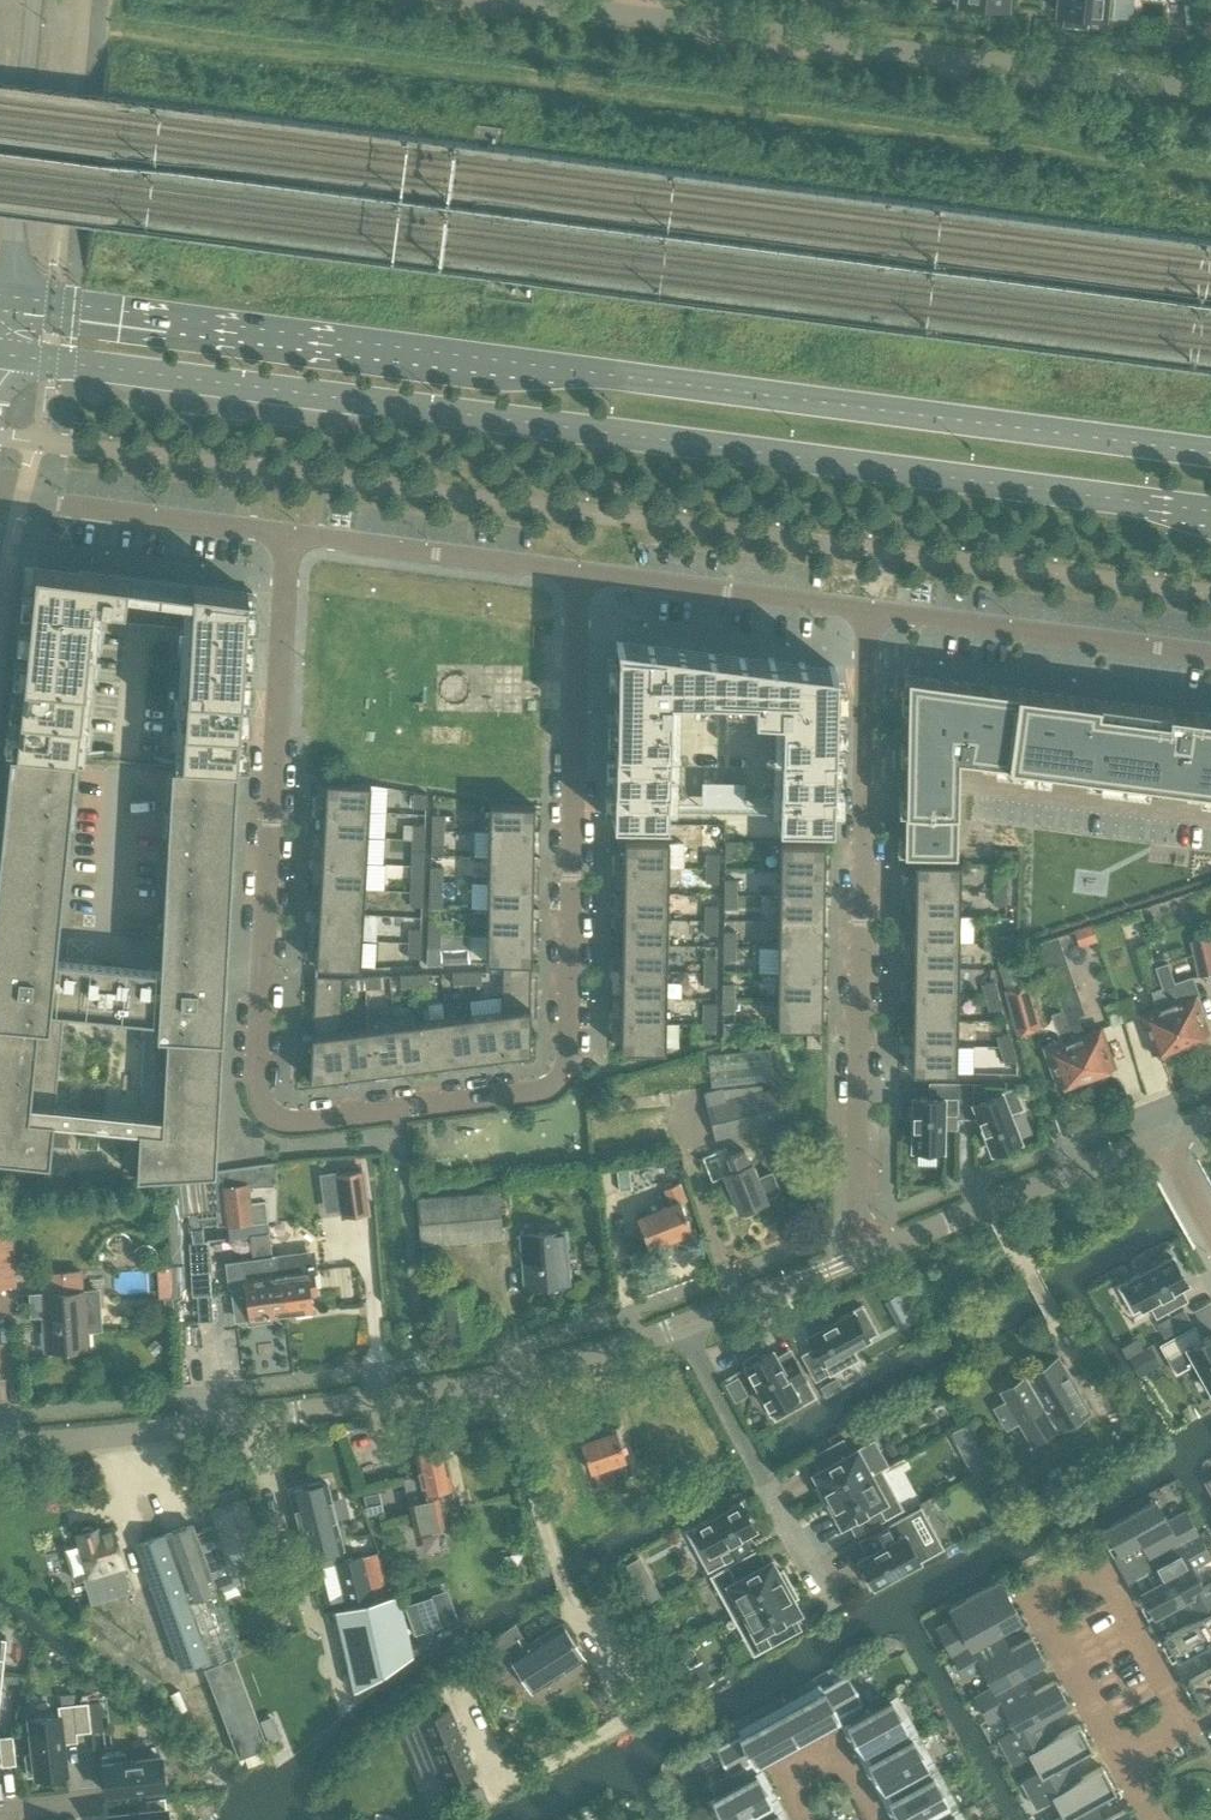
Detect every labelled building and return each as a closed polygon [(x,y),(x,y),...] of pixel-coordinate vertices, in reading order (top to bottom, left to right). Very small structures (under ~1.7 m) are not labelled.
[(1058,12),(1112,18),(1114,0),(1059,0),(1058,12)] [(1181,10),(1191,9),(1190,0),(1180,0),(1181,10)] [(28,560),(10,746),(76,755),(91,609),(191,619),(183,764),(240,767),(252,590),(28,560)] [(832,831),(834,667),(615,648),(612,828),(666,828),(668,696),(675,696),(675,697),(752,698),(752,717),(779,717),(778,830),(832,831)] [(903,855),(956,855),(958,756),(1210,789),(1210,715),(907,676),(903,855)] [(0,840),(0,1159),(49,1164),(64,1010),(145,1018),(136,1177),(215,1172),(237,768),(171,765),(160,969),(54,958),(75,756),(9,749),(0,840)] [(326,781),(324,808),(369,811),(370,784),(326,781)] [(413,808),(425,808),(426,793),(414,793),(413,808)] [(489,803),(489,830),(533,831),(534,804),(489,803)] [(324,808),(323,834),(367,837),(369,811),(324,808)] [(432,815),(432,829),(444,830),(444,815),(432,815)] [(413,825),(412,839),(424,840),(425,825),(413,825)] [(444,830),(432,829),(431,844),(443,844),(444,830)] [(489,830),(488,856),(533,857),(533,831),(489,830)] [(323,834),(321,860),(366,863),(367,837),(323,834)] [(424,840),(412,839),(412,854),(424,854),(424,840)] [(624,839),(623,866),(668,867),(683,867),(683,843),(669,843),(669,840),(624,839)] [(725,842),(725,857),(737,857),(737,842),(725,842)] [(780,842),(779,869),(824,870),(824,843),(780,842)] [(706,854),(706,868),(718,868),(718,854),(706,854)] [(488,856),(488,882),(532,883),(533,857),(488,856)] [(321,860),(320,886),(364,889),(366,863),(321,860)] [(915,862),(915,889),(959,890),(960,863),(915,862)] [(623,866),(623,892),(668,893),(668,867),(623,866)] [(430,867),(430,881),(442,882),(442,867),(430,867)] [(718,868),(706,868),(706,882),(718,883),(718,868)] [(779,869),(779,895),(823,896),(824,870),(779,869)] [(994,876),(994,890),(1006,891),(1006,876),(994,876)] [(411,877),(410,891),(422,892),(423,877),(411,877)] [(725,880),(724,894),(736,894),(737,880),(725,880)] [(442,882),(430,881),(429,895),(441,896),(442,882)] [(488,882),(487,908),(532,909),(532,883),(488,882)] [(320,886),(318,912),(363,914),(364,889),(320,886)] [(915,889),(914,915),(959,916),(959,890),(915,889)] [(1006,891),(994,890),(993,905),(1005,905),(1006,891)] [(422,892),(410,891),(410,906),(422,906),(422,892)] [(623,892),(622,918),(667,919),(668,893),(623,892)] [(736,894),(724,894),(724,909),(736,909),(736,894)] [(779,895),(778,921),(823,922),(823,896),(779,895)] [(705,905),(705,920),(717,920),(717,906),(705,905)] [(487,908),(487,934),(531,935),(532,909),(487,908)] [(318,912),(317,938),(361,940),(363,914),(318,912)] [(960,913),(961,938),(974,938),(973,913),(960,913)] [(914,915),(914,941),(958,942),(959,916),(914,915)] [(622,918),(622,944),(667,945),(667,919),(622,918)] [(429,919),(428,933),(440,933),(440,919),(429,919)] [(717,920),(705,920),(705,934),(717,934),(717,920)] [(778,921),(778,947),(822,948),(823,922),(778,921)] [(409,929),(409,943),(421,943),(421,929),(409,929)] [(724,932),(724,946),(736,946),(736,932),(724,932)] [(440,933),(428,933),(427,947),(439,948),(440,933)] [(486,961),(502,962),(531,962),(531,935),(487,934),(486,961)] [(998,948),(998,936),(983,936),(983,948),(998,948)] [(1012,936),(998,936),(998,948),(1012,948),(1012,936)] [(1193,940),(1201,974),(1210,972),(1210,937),(1210,936),(1193,940)] [(1039,943),(1062,1010),(1069,1027),(1078,1053),(1087,1076),(1094,1074),(1098,1073),(1101,1075),(1108,1073),(1109,1069),(1113,1068),(1099,1028),(1084,1034),(1078,1016),(1085,1014),(1058,937),(1039,943)] [(361,940),(317,938),(315,965),(360,967),(361,940)] [(914,941),(913,967),(958,968),(958,942),(914,941)] [(421,943),(409,943),(408,957),(420,958),(421,943)] [(622,944),(622,970),(666,971),(667,945),(622,944)] [(1161,987),(1154,968),(1146,944),(1134,948),(1149,991),(1151,991),(1157,1008),(1140,1014),(1154,1053),(1158,1052),(1161,1054),(1168,1052),(1168,1048),(1173,1047),(1173,1046),(1181,1043),(1173,1022),(1161,987)] [(736,946),(724,946),(723,961),(735,961),(736,946)] [(778,947),(777,973),(822,974),(822,948),(778,947)] [(705,957),(704,972),(716,972),(716,958),(705,957)] [(501,1010),(496,1011),(502,1055),(529,1052),(531,962),(502,962),(501,1010)] [(1173,1022),(1181,1043),(1189,1040),(1189,1041),(1194,1040),(1196,1042),(1203,1040),(1204,1036),(1208,1035),(1195,996),(1198,995),(1192,977),(1173,984),(1167,964),(1155,968),(1162,987),(1161,987),(1173,1022)] [(913,967),(913,993),(957,994),(958,968),(913,967)] [(622,970),(621,996),(666,997),(666,971),(622,970)] [(481,971),(466,972),(467,984),(481,983),(481,971)] [(467,984),(466,972),(452,973),(453,985),(467,984)] [(716,972),(704,972),(704,986),(716,986),(716,972)] [(777,973),(777,999),(821,1000),(822,974),(777,973)] [(429,974),(414,975),(415,986),(429,986),(429,974)] [(348,1075),(342,1031),(341,1031),(344,976),(315,975),(309,1080),(348,1075)] [(415,986),(414,975),(400,975),(401,987),(415,986)] [(380,976),(366,977),(366,988),(381,988),(380,976)] [(366,988),(366,977),(351,977),(352,989),(366,988)] [(982,984),(986,998),(997,994),(993,980),(982,984)] [(723,984),(723,998),(735,998),(735,984),(723,984)] [(1026,985),(1021,986),(1005,990),(1017,1033),(1037,1027),(1026,985)] [(913,993),(912,1019),(957,1020),(957,994),(913,993)] [(997,994),(986,998),(990,1011),(1001,1008),(997,994)] [(621,996),(621,1022),(665,1023),(666,997),(621,996)] [(1129,996),(1117,1001),(1123,1020),(1136,1016),(1129,996)] [(735,998),(723,998),(723,1013),(735,1013),(735,998)] [(821,1000),(777,999),(776,1026),(821,1027),(821,1000)] [(1123,1020),(1117,1001),(1104,1005),(1111,1024),(1123,1020)] [(704,1004),(704,1018),(715,1018),(716,1004),(704,1004)] [(1069,1027),(1062,1010),(1051,1014),(1060,1042),(1058,1043),(1056,1041),(1048,1043),(1047,1047),(1045,1047),(1059,1087),(1063,1085),(1066,1088),(1073,1085),(1074,1082),(1078,1080),(1078,1079),(1087,1076),(1078,1053),(1069,1027)] [(496,1011),(471,1014),(476,1058),(502,1055),(496,1011)] [(471,1014),(445,1018),(451,1062),(476,1058),(471,1014)] [(445,1018),(419,1021),(425,1065),(451,1062),(445,1018)] [(715,1018),(704,1018),(703,1032),(715,1033),(715,1018)] [(912,1019),(912,1045),(956,1046),(957,1020),(912,1019)] [(419,1021),(394,1024),(399,1068),(425,1065),(419,1021)] [(665,1023),(621,1022),(620,1049),(665,1050),(665,1023)] [(734,1022),(722,1022),(722,1038),(734,1038),(734,1022)] [(394,1024),(368,1028),(373,1072),(399,1068),(394,1024)] [(368,1028),(342,1031),(348,1075),(373,1072),(368,1028)] [(806,1032),(806,1046),(820,1047),(820,1032),(806,1032)] [(996,1036),(999,1046),(1000,1050),(1012,1046),(1008,1032),(996,1036)] [(956,1046),(912,1045),(911,1072),(956,1073),(956,1046)] [(1000,1050),(999,1046),(991,1047),(991,1061),(1003,1060),(1004,1064),(1016,1060),(1012,1046),(1000,1050)] [(708,1055),(711,1086),(774,1080),(770,1049),(708,1055)] [(911,1148),(919,1148),(919,1153),(935,1153),(935,1149),(943,1149),(944,1097),(957,1098),(958,1083),(930,1082),(930,1097),(912,1097),(911,1148)] [(704,1093),(715,1138),(764,1126),(785,1121),(776,1088),(762,1091),(761,1085),(722,1089),(704,1093)] [(1024,1085),(1026,1096),(1033,1094),(1030,1085),(1024,1085)] [(972,1103),(991,1151),(998,1148),(1000,1152),(1015,1147),(1013,1143),(1020,1140),(1001,1092),(972,1103)] [(724,1174),(738,1211),(741,1210),(741,1211),(745,1215),(756,1210),(756,1206),(755,1204),(767,1199),(765,1197),(776,1192),(778,1188),(771,1172),(758,1177),(752,1163),(754,1162),(748,1148),(727,1156),(733,1170),(724,1174)] [(664,1165),(664,1167),(672,1173),(674,1173),(673,1164),(664,1165)] [(616,1166),(619,1190),(631,1189),(629,1165),(616,1166)] [(336,1173),(342,1217),(368,1213),(362,1170),(336,1173)] [(670,1204),(637,1218),(648,1247),(691,1229),(680,1202),(686,1199),(679,1182),(663,1189),(670,1204)] [(224,1186),(228,1225),(228,1226),(267,1221),(265,1199),(249,1201),(246,1184),(224,1186)] [(417,1197),(421,1245),(502,1239),(498,1191),(417,1197)] [(228,1226),(228,1225),(227,1225),(227,1226),(193,1229),(192,1229),(192,1228),(191,1228),(193,1242),(229,1239),(228,1226)] [(15,1286),(14,1228),(0,1229),(0,1287),(15,1286)] [(568,1284),(568,1282),(564,1232),(565,1232),(565,1230),(520,1234),(520,1235),(521,1235),(522,1253),(525,1253),(526,1265),(523,1265),(525,1286),(524,1286),(524,1287),(568,1284)] [(309,1253),(272,1258),(274,1268),(273,1268),(275,1288),(282,1288),(284,1313),(313,1309),(310,1292),(317,1291),(314,1270),(311,1271),(309,1253)] [(1126,1280),(1118,1285),(1133,1312),(1149,1303),(1156,1316),(1172,1307),(1181,1303),(1174,1290),(1181,1286),(1186,1283),(1171,1255),(1126,1280)] [(272,1258),(228,1264),(230,1285),(233,1285),(237,1318),(249,1317),(250,1322),(268,1319),(268,1315),(284,1313),(282,1288),(275,1288),(273,1268),(274,1268),(272,1258)] [(58,1267),(58,1286),(84,1285),(84,1267),(58,1267)] [(42,1293),(43,1324),(45,1351),(88,1348),(87,1329),(94,1328),(99,1328),(97,1290),(85,1291),(84,1291),(42,1293)] [(174,1311),(173,1297),(164,1297),(165,1311),(174,1311)] [(802,1355),(815,1379),(828,1372),(823,1362),(868,1337),(853,1310),(850,1311),(848,1307),(833,1316),(835,1320),(808,1335),(815,1348),(802,1355)] [(199,1320),(212,1319),(211,1309),(199,1309),(199,1320)] [(1194,1362),(1210,1392),(1210,1334),(1201,1340),(1194,1327),(1161,1345),(1176,1372),(1194,1362)] [(1112,1372),(1098,1348),(1083,1356),(1097,1380),(1112,1372)] [(743,1361),(770,1410),(797,1395),(793,1387),(806,1380),(792,1355),(779,1362),(772,1350),(759,1357),(757,1353),(743,1361)] [(1155,1366),(1147,1350),(1131,1359),(1139,1374),(1155,1366)] [(1001,1391),(1033,1445),(1090,1411),(1058,1357),(1001,1391)] [(580,1442),(590,1470),(593,1469),(599,1487),(615,1481),(609,1464),(625,1458),(616,1430),(580,1442)] [(849,1452),(842,1440),(818,1453),(825,1466),(812,1473),(819,1486),(816,1488),(823,1501),(880,1469),(871,1473),(857,1448),(849,1452)] [(413,1451),(416,1464),(418,1474),(402,1477),(414,1532),(444,1525),(443,1520),(447,1519),(446,1514),(442,1515),(441,1511),(442,1511),(438,1495),(427,1497),(426,1492),(453,1486),(444,1445),(413,1451)] [(880,1469),(823,1501),(830,1514),(834,1512),(841,1525),(854,1518),(861,1531),(902,1509),(880,1469)] [(342,1548),(340,1537),(331,1504),(326,1482),(321,1484),(318,1482),(309,1484),(307,1487),(290,1491),(301,1534),(306,1557),(332,1551),(335,1562),(344,1560),(343,1559),(341,1548),(342,1548)] [(218,1523),(195,1531),(216,1591),(218,1590),(240,1582),(232,1560),(261,1550),(256,1538),(257,1538),(243,1497),(229,1502),(225,1500),(218,1502),(217,1506),(213,1508),(218,1523)] [(686,1530),(708,1571),(749,1548),(742,1535),(754,1528),(747,1515),(751,1513),(743,1499),(686,1530)] [(1139,1540),(1150,1559),(1197,1533),(1185,1511),(1167,1521),(1155,1500),(1105,1528),(1118,1551),(1139,1540)] [(859,1558),(874,1585),(928,1556),(924,1549),(938,1541),(919,1508),(864,1538),(872,1551),(859,1558)] [(201,1659),(236,1751),(239,1757),(244,1755),(264,1747),(267,1746),(234,1657),(241,1654),(218,1590),(216,1591),(195,1531),(192,1524),(137,1544),(180,1666),(201,1659)] [(64,1545),(70,1566),(85,1562),(89,1576),(84,1577),(92,1604),(111,1598),(115,1609),(129,1605),(126,1593),(131,1592),(112,1526),(99,1530),(98,1527),(93,1528),(89,1526),(82,1528),(81,1532),(76,1534),(78,1541),(64,1545)] [(1153,1615),(1174,1604),(1173,1601),(1202,1586),(1192,1567),(1210,1557),(1197,1533),(1150,1559),(1161,1580),(1140,1592),(1153,1615)] [(335,1562),(346,1606),(336,1609),(354,1690),(412,1654),(404,1621),(395,1594),(387,1596),(376,1552),(362,1556),(361,1556),(344,1560),(335,1562)] [(711,1576),(732,1615),(790,1583),(782,1570),(778,1572),(771,1559),(759,1566),(752,1553),(711,1576)] [(1198,1647),(1197,1644),(1210,1637),(1210,1581),(1202,1586),(1173,1601),(1174,1604),(1185,1623),(1164,1634),(1177,1658),(1198,1647)] [(790,1583),(732,1615),(754,1654),(795,1631),(788,1619),(800,1612),(793,1599),(797,1597),(790,1583)] [(964,1677),(982,1667),(979,1661),(1008,1645),(999,1629),(1020,1617),(1005,1590),(937,1628),(964,1677)] [(440,1625),(428,1593),(403,1602),(415,1634),(440,1625)] [(148,1648),(89,1605),(71,1629),(151,1691),(161,1678),(138,1660),(148,1648)] [(515,1624),(483,1646),(498,1669),(513,1660),(532,1691),(584,1658),(562,1623),(528,1644),(515,1624)] [(279,1647),(302,1639),(305,1633),(304,1629),(276,1640),(279,1647)] [(982,1667),(993,1686),(1021,1670),(1023,1672),(1044,1660),(1031,1637),(1010,1648),(1008,1645),(979,1661),(982,1667)] [(1198,1647),(1209,1666),(1188,1677),(1201,1701),(1210,1695),(1210,1637),(1197,1644),(1198,1647)] [(693,1650),(687,1643),(677,1650),(684,1659),(692,1654),(693,1650)] [(1006,1710),(1015,1726),(1044,1712),(1046,1715),(1067,1703),(1054,1680),(1033,1691),(1023,1672),(1021,1670),(993,1686),(974,1696),(987,1720),(1006,1710)] [(819,1686),(780,1708),(787,1720),(800,1713),(810,1730),(860,1702),(846,1678),(821,1691),(819,1686)] [(890,1699),(885,1690),(868,1699),(873,1709),(890,1699)] [(74,1693),(60,1695),(62,1705),(73,1704),(75,1693),(74,1693)] [(865,1764),(865,1765),(917,1736),(896,1697),(849,1723),(849,1724),(844,1727),(857,1750),(862,1747),(862,1748),(881,1738),(888,1751),(869,1761),(870,1762),(865,1764)] [(73,1704),(76,1733),(90,1731),(87,1702),(73,1704)] [(66,1771),(62,1734),(76,1733),(73,1704),(62,1705),(58,1706),(59,1714),(29,1718),(33,1752),(24,1753),(27,1776),(66,1771)] [(446,1708),(403,1726),(425,1777),(436,1772),(442,1785),(473,1772),(446,1708)] [(787,1720),(780,1708),(740,1729),(743,1734),(718,1748),(732,1773),(782,1745),(773,1728),(787,1720)] [(1029,1753),(1038,1769),(1067,1755),(1070,1758),(1091,1746),(1078,1723),(1057,1734),(1046,1715),(1044,1712),(1015,1726),(1016,1729),(998,1739),(1011,1763),(1029,1753)] [(16,1764),(13,1735),(0,1737),(0,1752),(1,1765),(16,1764)] [(885,1802),(886,1803),(938,1774),(917,1736),(865,1765),(878,1788),(883,1785),(883,1786),(902,1775),(909,1788),(890,1799),(885,1802)] [(264,1747),(244,1755),(249,1767),(269,1759),(264,1747)] [(160,1756),(126,1760),(125,1751),(102,1754),(106,1793),(163,1786),(160,1756)] [(1053,1796),(1062,1812),(1091,1797),(1094,1801),(1115,1789),(1101,1765),(1080,1777),(1070,1758),(1067,1755),(1038,1769),(1040,1772),(1021,1782),(1035,1806),(1053,1796)] [(719,1819),(757,1819),(751,1809),(769,1799),(774,1796),(761,1772),(756,1775),(756,1774),(709,1801),(719,1819)] [(959,1812),(938,1774),(886,1803),(895,1819),(910,1819),(922,1813),(926,1819),(944,1819),(959,1812)] [(715,1785),(719,1794),(730,1788),(725,1779),(715,1785)] [(1125,1808),(1104,1819),(1094,1801),(1091,1797),(1062,1812),(1064,1815),(1054,1819),(1132,1819),(1125,1808)] [(109,1819),(167,1819),(166,1808),(109,1814),(109,1819)] [(782,1810),(777,1813),(777,1812),(763,1819),(765,1819),(782,1810)] [(782,1810),(765,1819),(788,1819),(782,1810)] [(959,1812),(944,1819),(964,1819),(959,1812)]
